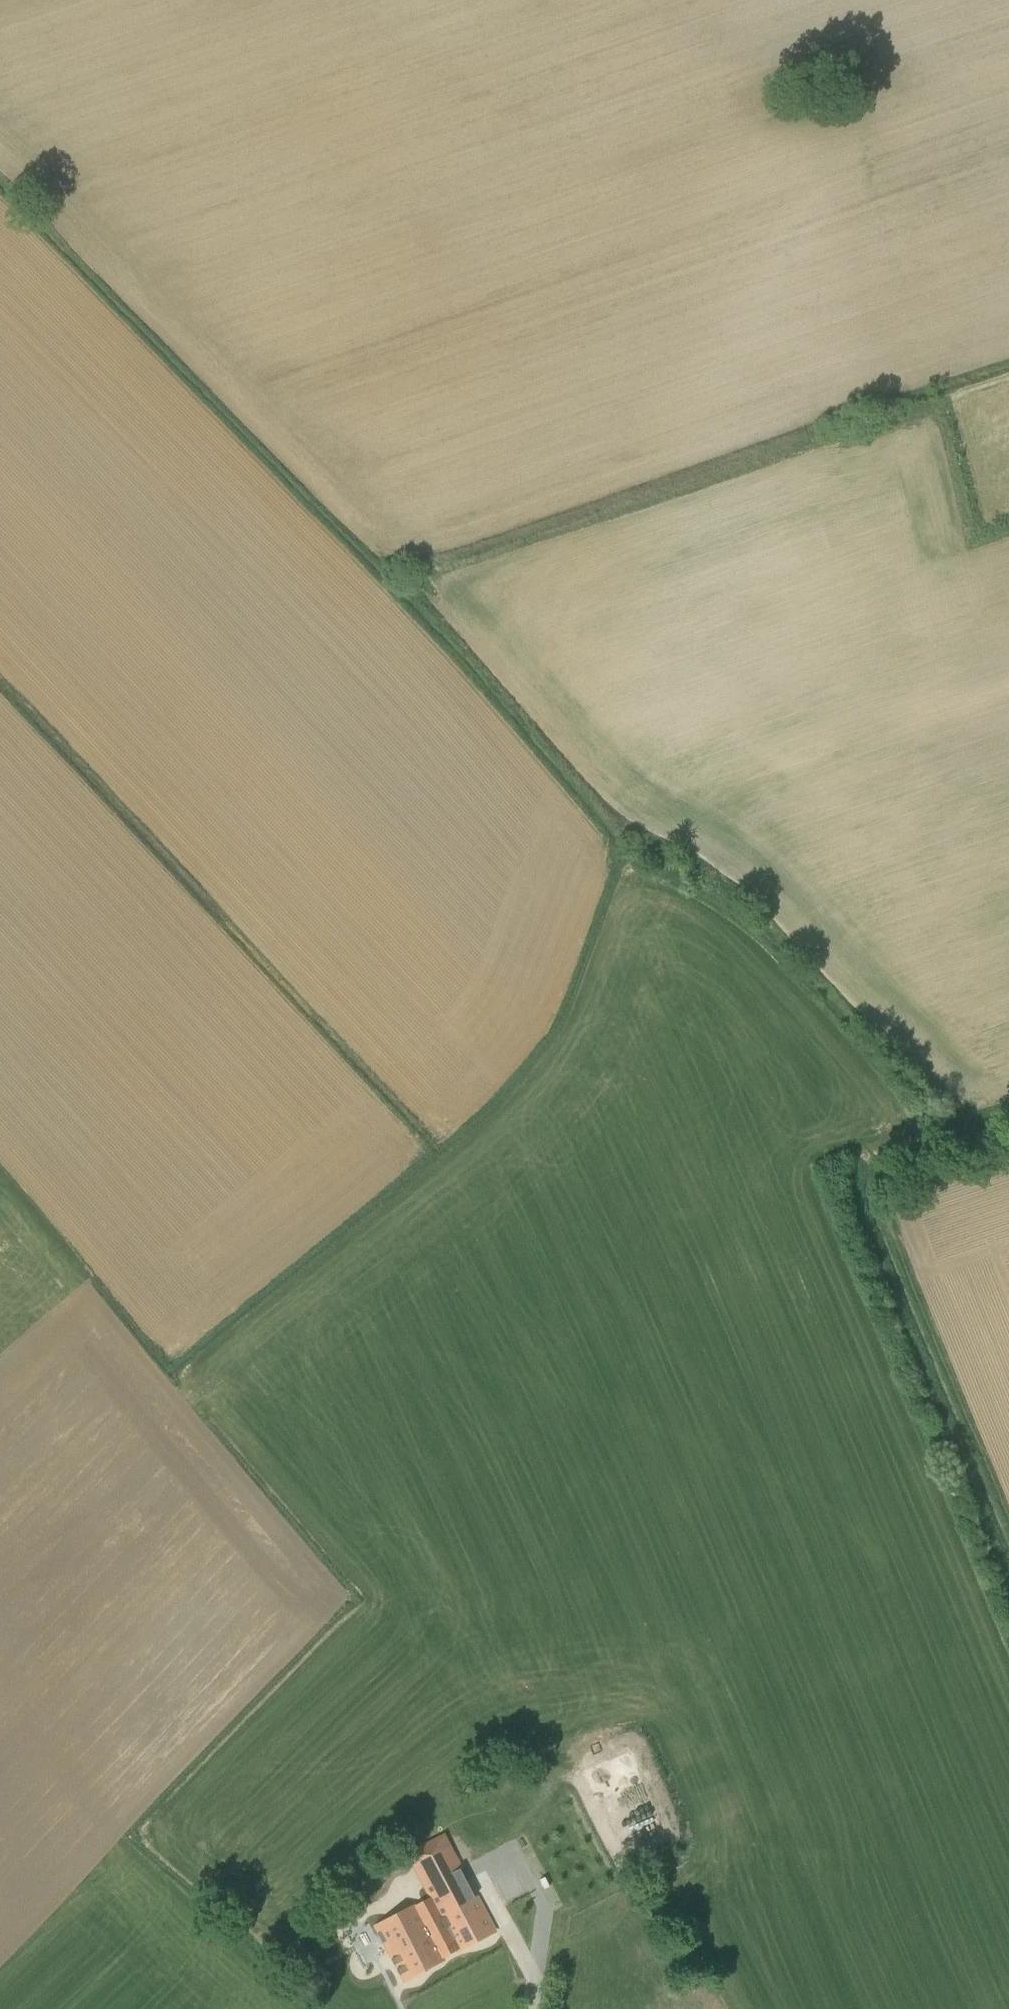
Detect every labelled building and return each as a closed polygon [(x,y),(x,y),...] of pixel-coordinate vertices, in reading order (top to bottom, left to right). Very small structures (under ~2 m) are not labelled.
[(634,1826),(652,1823),(650,1809),(632,1812),(634,1826)] [(638,1836),(655,1835),(654,1825),(638,1826),(638,1836)] [(427,1888),(455,1872),(439,1844),(411,1860),(427,1888)] [(443,1917),(432,1898),(378,1928),(406,1979),(493,1931),(475,1900),(443,1917)]
